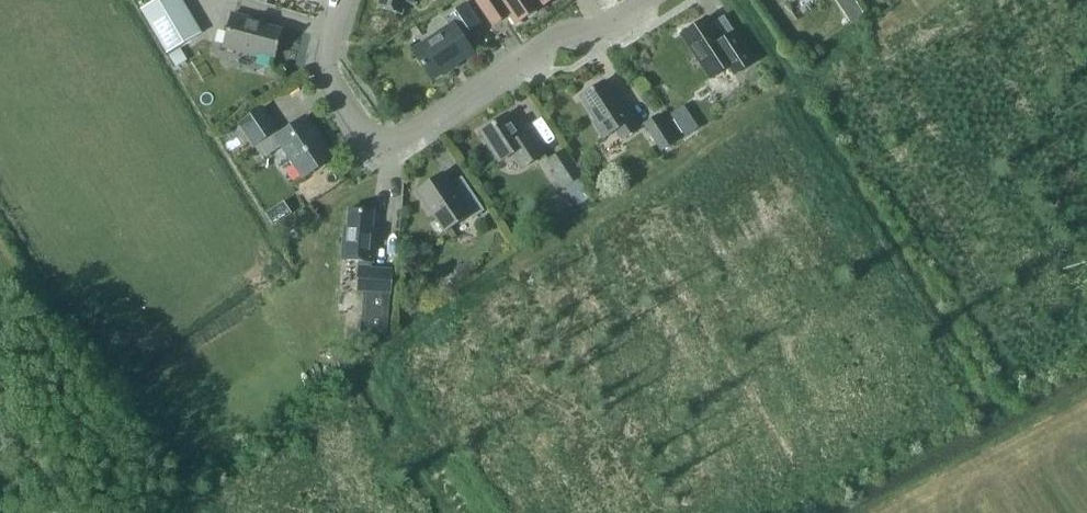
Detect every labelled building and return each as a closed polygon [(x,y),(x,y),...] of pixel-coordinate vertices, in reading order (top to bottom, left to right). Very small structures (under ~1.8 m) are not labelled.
[(139,11),(165,54),(199,34),(180,0),(158,0),(139,11)] [(414,4),(415,0),(381,0),(379,8),(402,14),(405,2),(414,4)] [(536,0),(476,0),(493,26),(509,15),(517,25),(541,8),(536,0)] [(541,8),(553,0),(536,0),(541,8)] [(844,5),(852,17),(861,11),(854,0),(851,0),(844,5)] [(413,51),(433,80),(473,53),(462,37),(480,25),(465,3),(443,18),(449,27),(413,51)] [(420,7),(409,14),(416,23),(426,16),(420,7)] [(224,48),(256,56),(256,53),(275,58),(282,30),(264,25),(265,22),(233,14),(224,48)] [(708,18),(683,34),(711,78),(730,66),(735,74),(755,62),(738,36),(726,44),(708,18)] [(580,98),(596,122),(592,124),(602,140),(616,131),(622,140),(637,130),(621,105),(620,106),(604,82),(580,98)] [(332,156),(305,115),(281,130),(264,104),(239,120),(255,143),(260,140),(268,152),(283,143),(303,174),(332,156)] [(643,125),(661,152),(676,142),(659,114),(643,125)] [(513,154),(522,168),(544,154),(530,132),(521,137),(507,115),(480,133),(499,163),(513,154)] [(697,130),(690,119),(679,126),(686,137),(697,130)] [(554,173),(552,174),(561,190),(581,178),(564,150),(547,160),(554,173)] [(420,194),(446,232),(469,217),(472,221),(485,213),(462,179),(450,187),(444,178),(420,194)] [(344,227),(342,260),(359,262),(357,292),(364,293),(361,332),(387,334),(392,271),(371,269),(372,263),(373,263),(376,229),(369,229),(371,212),(350,211),(349,228),(344,227)]
